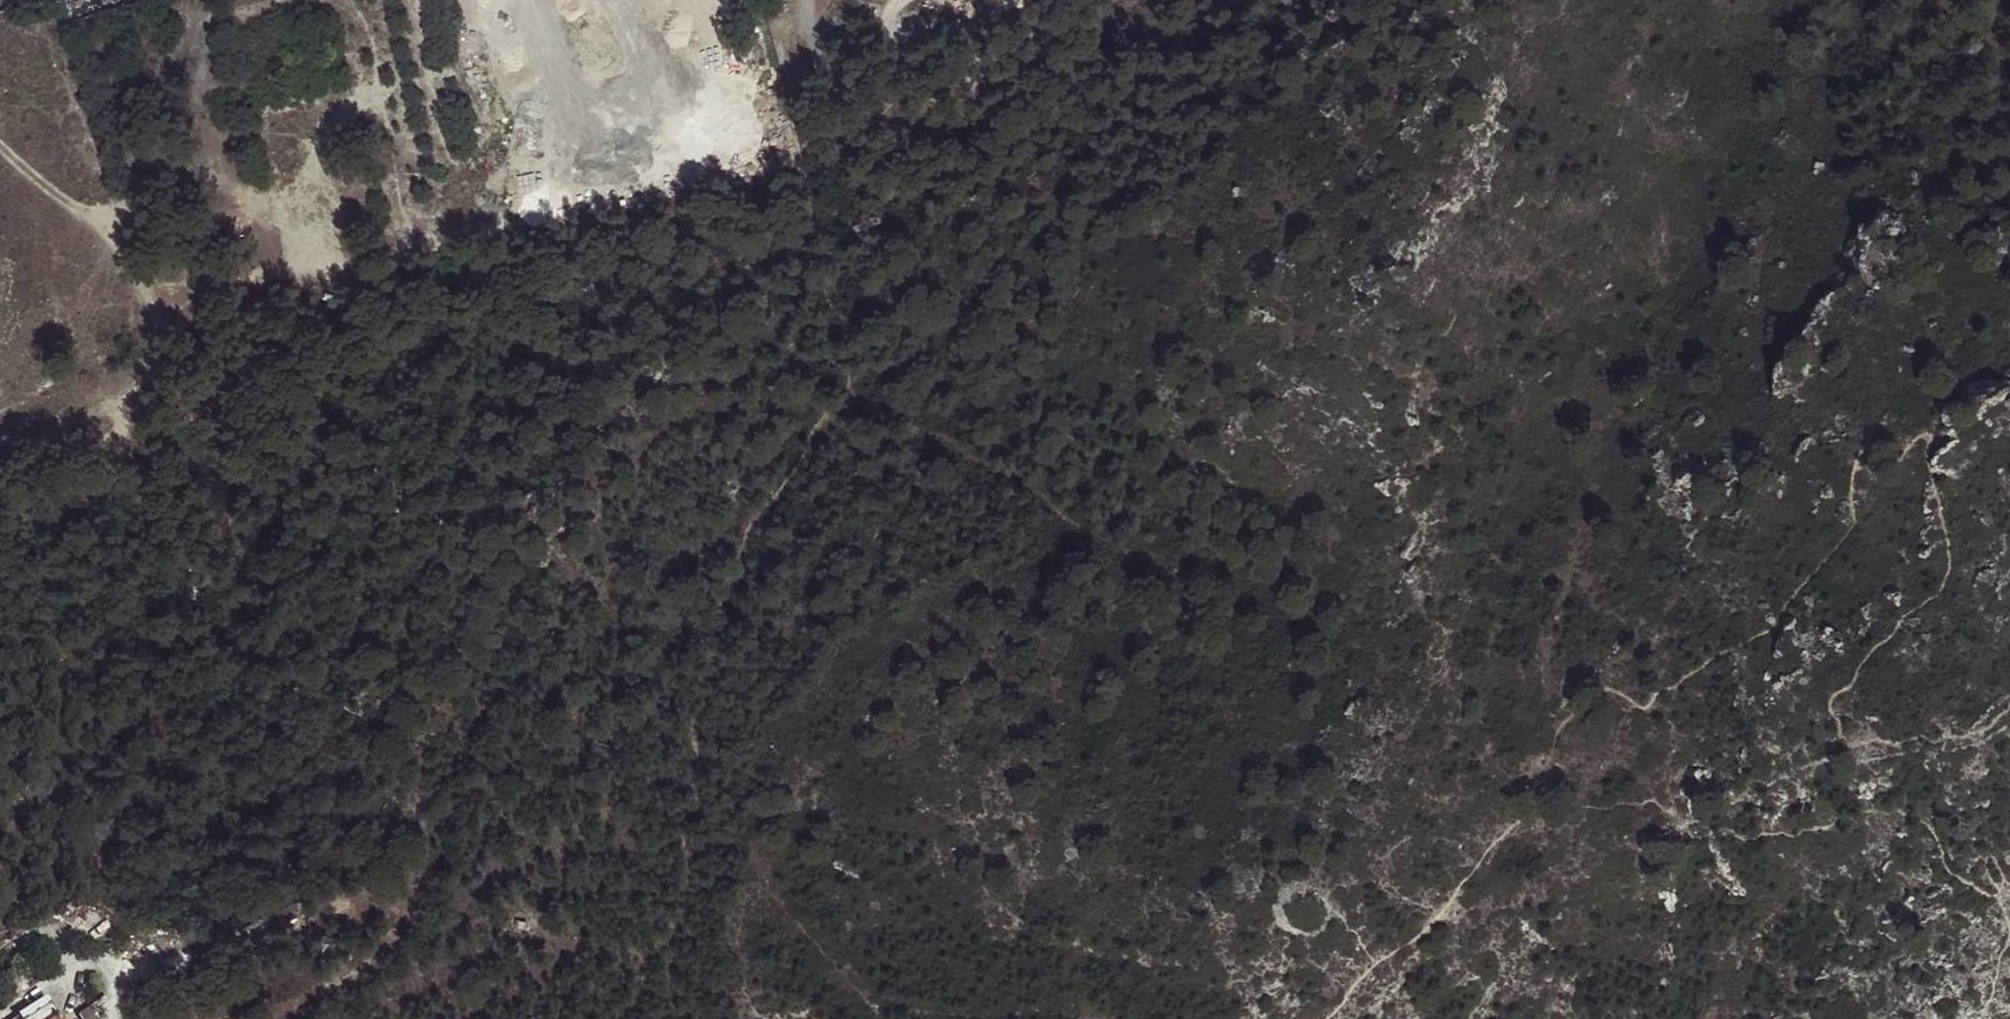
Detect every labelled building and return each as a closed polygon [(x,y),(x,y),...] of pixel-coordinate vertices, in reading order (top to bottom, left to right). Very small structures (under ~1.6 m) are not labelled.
[(14,1018),(61,1018),(47,998),(14,1018)] [(90,1007),(79,1013),(83,1018),(98,1018),(90,1007)]
